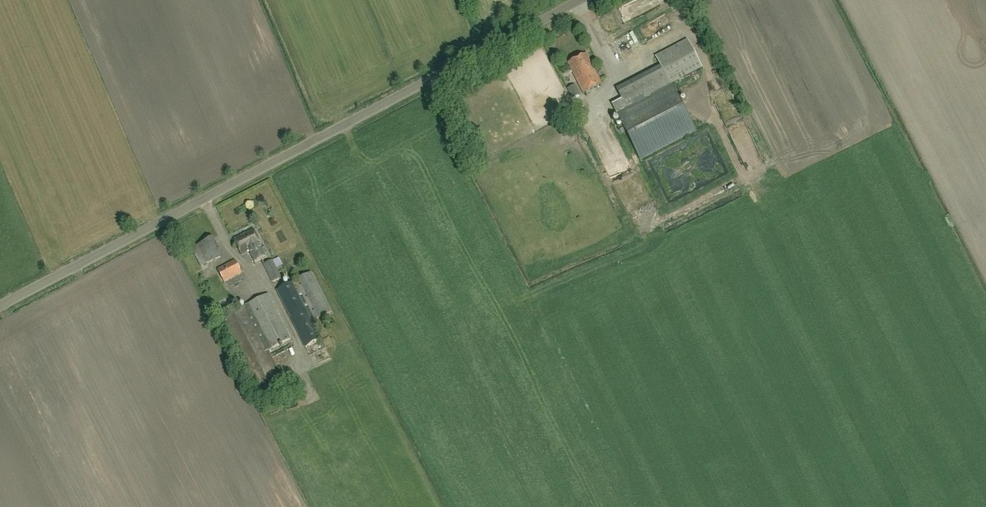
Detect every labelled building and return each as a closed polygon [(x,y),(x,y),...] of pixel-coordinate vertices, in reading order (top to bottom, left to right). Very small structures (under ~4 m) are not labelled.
[(662,23),(657,27),(661,33),(667,28),(662,23)] [(616,113),(670,85),(702,68),(687,40),(655,57),(660,67),(616,90),(621,100),(612,105),(616,113)] [(601,84),(586,54),(568,64),(583,94),(601,84)] [(713,83),(717,90),(722,88),(718,80),(713,83)] [(672,86),(617,115),(640,159),(695,131),(672,86)] [(253,229),(234,239),(242,255),(249,251),(255,263),(266,257),(261,245),(253,229)] [(220,257),(211,239),(192,249),(202,267),(220,257)] [(273,260),(264,265),(273,282),(281,278),(273,260)] [(242,272),(235,261),(218,270),(224,282),(242,272)] [(277,290),(306,347),(322,339),(313,322),(331,313),(311,273),(277,290)] [(285,390),(278,376),(280,375),(267,351),(290,339),(268,294),(223,317),(266,400),(285,390)] [(308,393),(311,400),(320,397),(317,389),(308,393)]
